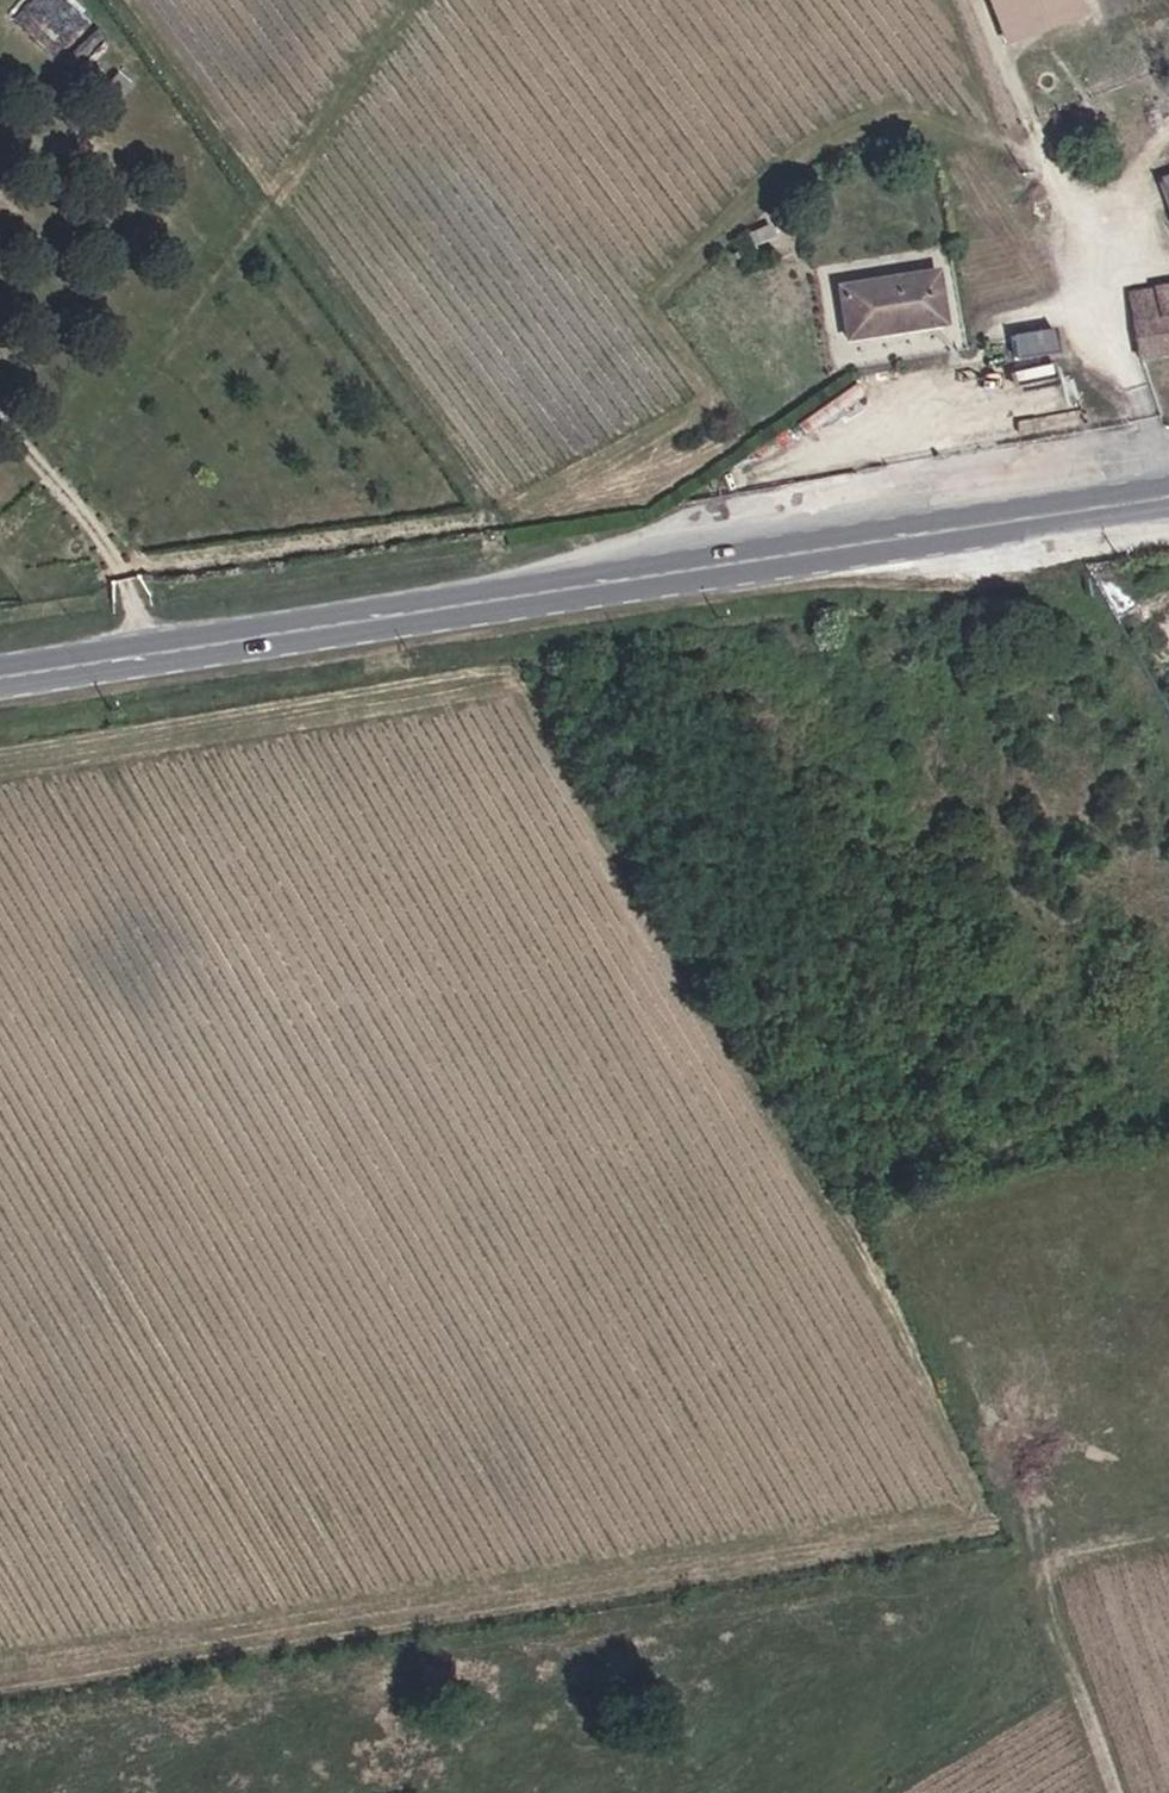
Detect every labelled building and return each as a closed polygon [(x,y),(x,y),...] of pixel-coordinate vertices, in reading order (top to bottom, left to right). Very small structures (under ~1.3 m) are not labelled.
[(1078,0),(994,0),(1008,36),(1048,22),(1052,32),(1085,20),(1082,9),(1078,0)] [(1052,32),(1048,22),(1008,36),(1012,47),(1052,32)] [(1157,189),(1168,219),(1168,184),(1157,189)] [(840,293),(848,345),(946,329),(939,278),(840,293)] [(1130,302),(1137,363),(1168,358),(1168,296),(1130,302)] [(1017,365),(1062,359),(1058,336),(1013,341),(1017,365)] [(1160,629),(1168,645),(1168,624),(1160,629)]
